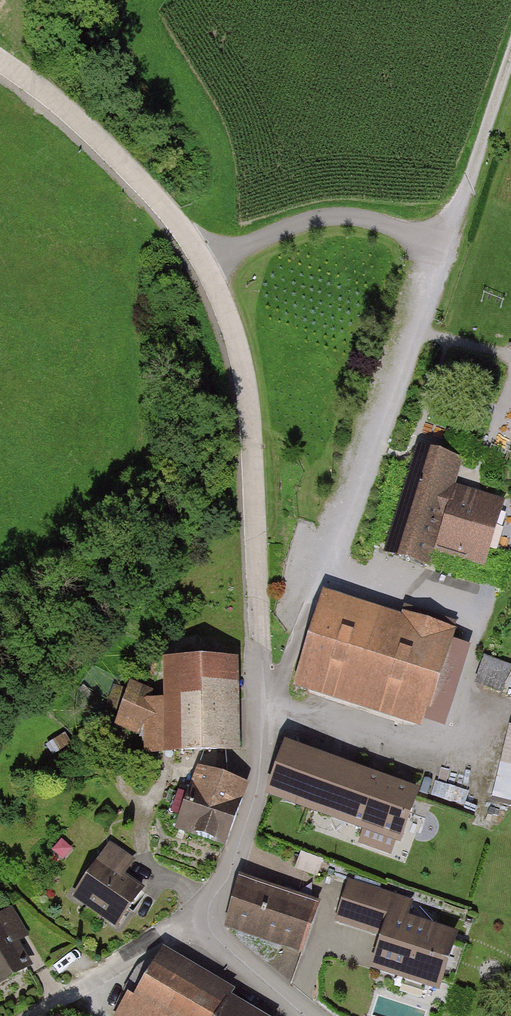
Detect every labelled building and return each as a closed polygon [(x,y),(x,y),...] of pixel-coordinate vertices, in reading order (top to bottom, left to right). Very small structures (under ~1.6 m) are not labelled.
[(464,459),(416,445),(385,549),(430,563),(434,551),(492,568),(510,504),(456,488),(464,459)] [(460,634),(330,593),(298,693),(425,733),(429,720),(451,727),(475,652),(457,646),(460,634)] [(510,666),(510,658),(486,651),(478,679),(505,687),(510,666)] [(164,696),(133,687),(116,733),(148,743),(154,756),(241,755),(240,660),(167,661),(164,696)] [(510,793),(510,719),(508,719),(498,791),(510,793)] [(413,793),(291,750),(275,794),(368,827),(363,843),(386,852),(391,838),(396,840),(413,793)] [(250,784),(201,767),(177,833),(226,850),(250,784)] [(137,861),(111,844),(74,899),(119,929),(146,889),(127,876),(137,861)] [(313,907),(242,884),(228,927),(298,950),(313,907)] [(409,904),(352,885),(341,921),(385,935),(375,968),(437,988),(453,938),(403,922),(409,904)] [(0,920),(0,982),(38,962),(12,913),(0,920)] [(166,951),(136,1000),(129,996),(117,1015),(263,1015),(234,999),(237,993),(166,951)]
